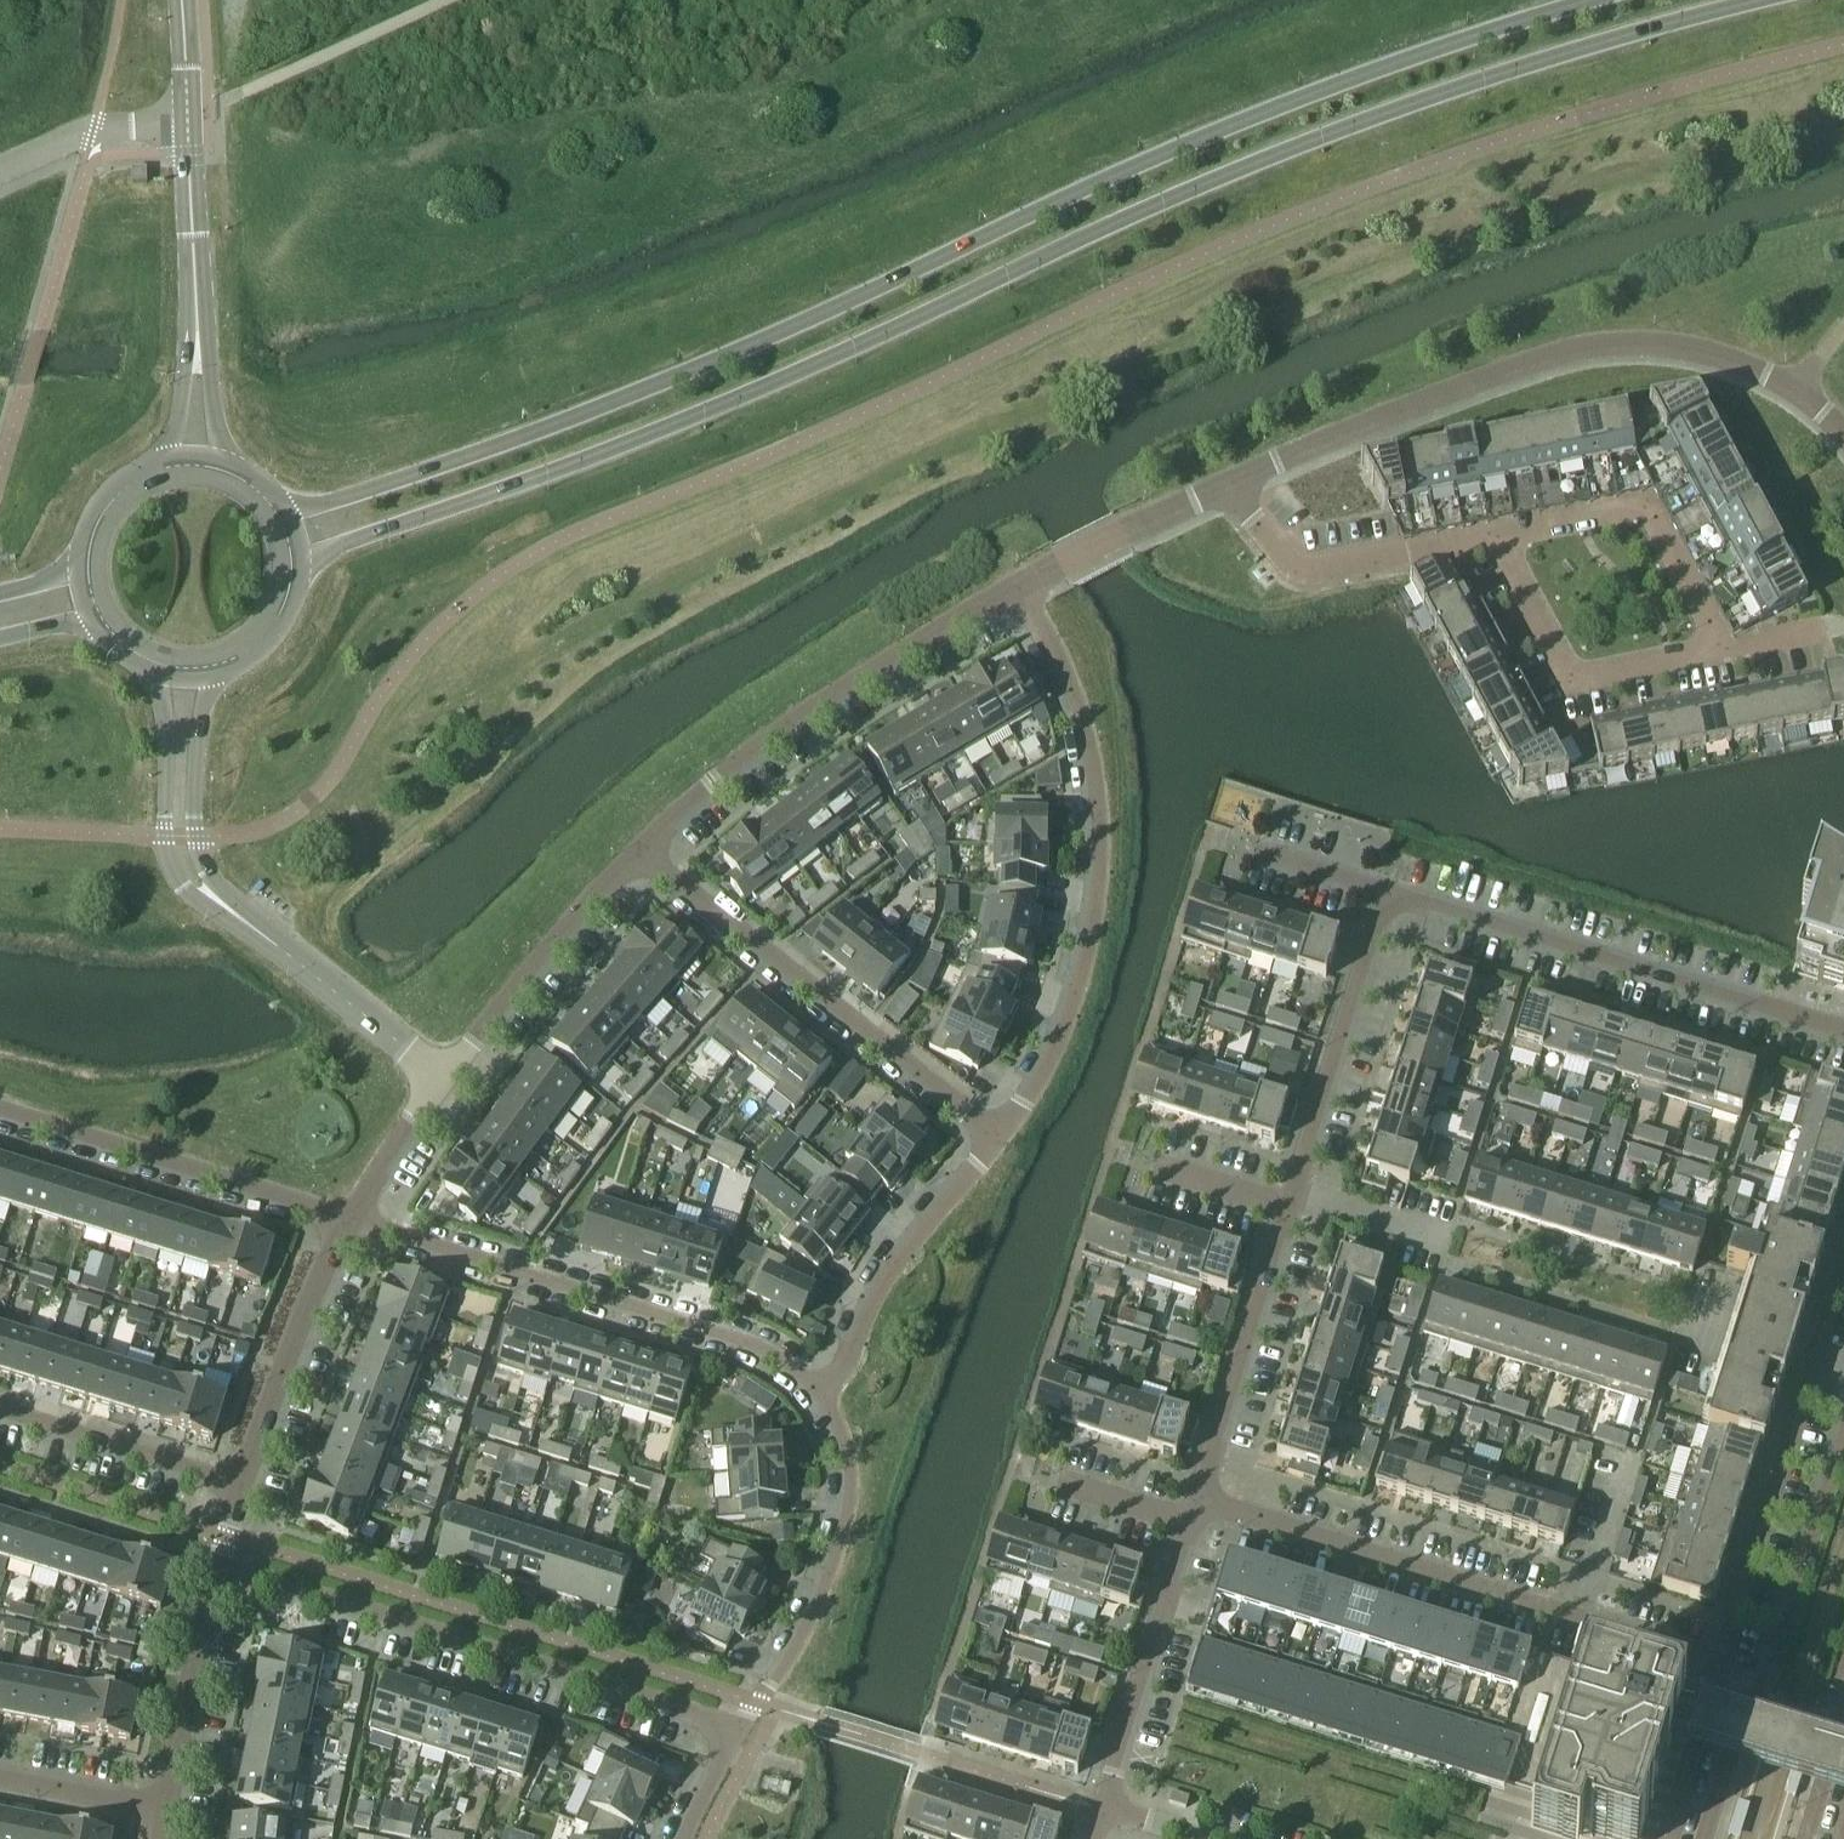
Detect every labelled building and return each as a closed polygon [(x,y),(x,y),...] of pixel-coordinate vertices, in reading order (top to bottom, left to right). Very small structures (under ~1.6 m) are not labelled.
[(146,168),(132,169),(132,183),(147,183),(146,168)] [(1625,410),(1634,457),(1636,457),(1634,450),(1664,434),(1664,435),(1707,413),(1706,411),(1705,412),(1698,399),(1699,398),(1698,395),(1694,396),(1694,397),(1675,401),(1675,400),(1671,401),(1672,402),(1652,406),(1652,405),(1648,405),(1649,406),(1626,411),(1626,410),(1625,410)] [(1609,462),(1610,462),(1610,461),(1632,457),(1633,458),(1634,457),(1625,410),(1623,410),(1623,411),(1601,416),(1600,415),(1599,415),(1609,462)] [(1677,457),(1672,459),(1672,461),(1719,436),(1719,434),(1718,435),(1707,415),(1708,414),(1707,413),(1664,435),(1665,437),(1666,436),(1677,457)] [(1609,462),(1599,415),(1597,416),(1597,417),(1575,421),(1575,420),(1573,420),(1583,468),(1584,467),(1584,466),(1607,462),(1607,463),(1609,462)] [(1557,473),(1559,473),(1558,471),(1581,467),(1581,468),(1583,468),(1573,420),(1572,421),(1572,422),(1549,426),(1549,425),(1547,426),(1557,473)] [(1522,431),(1531,478),(1533,478),(1533,477),(1555,472),(1556,473),(1557,473),(1547,426),(1546,426),(1546,427),(1524,432),(1523,430),(1522,431)] [(1522,431),(1520,431),(1520,432),(1498,437),(1498,436),(1496,436),(1506,483),(1507,483),(1507,482),(1530,477),(1530,478),(1531,478),(1522,431)] [(1506,483),(1496,436),(1495,436),(1495,437),(1472,442),(1472,441),(1470,441),(1481,493),(1483,493),(1481,487),(1504,482),(1504,484),(1506,483)] [(1672,461),(1673,462),(1674,462),(1685,482),(1684,483),(1685,484),(1732,459),(1731,457),(1730,458),(1719,438),(1720,437),(1719,436),(1672,461)] [(1470,441),(1469,441),(1469,442),(1467,443),(1446,447),(1446,446),(1445,446),(1455,498),(1457,498),(1457,497),(1479,492),(1479,493),(1481,493),(1470,441)] [(1429,499),(1430,498),(1430,497),(1453,493),(1454,499),(1455,498),(1445,446),(1443,447),(1443,448),(1421,452),(1421,451),(1419,451),(1429,499)] [(1429,499),(1419,451),(1417,452),(1418,453),(1395,457),(1395,456),(1393,457),(1403,504),(1404,504),(1404,503),(1427,498),(1427,499),(1429,499)] [(1360,463),(1362,467),(1363,466),(1372,484),(1371,484),(1373,487),(1374,487),(1383,504),(1382,505),(1383,507),(1384,508),(1387,507),(1387,506),(1401,503),(1401,504),(1403,504),(1393,457),(1392,457),(1392,458),(1364,464),(1364,463),(1360,463)] [(1685,484),(1686,486),(1687,485),(1698,505),(1697,506),(1697,507),(1744,482),(1743,481),(1742,481),(1731,461),(1732,460),(1732,459),(1685,484)] [(1697,507),(1698,509),(1699,508),(1710,529),(1709,529),(1710,530),(1756,505),(1756,504),(1755,504),(1744,484),(1745,483),(1744,482),(1697,507)] [(1710,530),(1710,532),(1711,531),(1722,551),(1721,552),(1722,553),(1769,528),(1768,527),(1767,527),(1756,507),(1757,506),(1756,505),(1710,530)] [(1739,574),(1781,551),(1780,550),(1779,550),(1769,530),(1769,528),(1722,553),(1723,555),(1728,552),(1739,572),(1738,573),(1739,574)] [(1793,574),(1793,573),(1792,573),(1781,553),(1782,553),(1781,551),(1739,574),(1739,575),(1740,575),(1751,595),(1746,598),(1747,599),(1793,574)] [(1452,561),(1409,584),(1411,587),(1412,586),(1423,607),(1422,607),(1422,609),(1465,586),(1464,584),(1463,585),(1452,565),(1453,564),(1452,561)] [(1793,574),(1747,599),(1747,601),(1748,600),(1759,621),(1758,621),(1760,624),(1807,599),(1805,596),(1804,597),(1793,576),(1794,576),(1793,574)] [(1482,607),(1481,605),(1476,608),(1465,588),(1466,587),(1465,586),(1422,609),(1423,610),(1424,609),(1435,630),(1434,630),(1435,632),(1482,607)] [(1447,655),(1494,630),(1493,628),(1492,629),(1482,609),(1482,608),(1482,607),(1435,632),(1436,633),(1447,653),(1446,653),(1447,655)] [(1506,653),(1506,652),(1505,652),(1494,632),(1495,631),(1494,630),(1447,655),(1448,656),(1449,656),(1460,676),(1459,677),(1460,678),(1506,653)] [(1460,678),(1460,679),(1461,679),(1472,699),(1471,700),(1472,701),(1519,676),(1518,674),(1513,677),(1502,657),(1507,654),(1506,653),(1460,678)] [(994,676),(991,671),(978,678),(1008,729),(1032,716),(1028,709),(1037,704),(1026,686),(1017,691),(1005,670),(994,676)] [(1838,674),(1838,675),(1824,678),(1824,677),(1822,677),(1832,725),(1833,724),(1833,723),(1843,721),(1843,681),(1842,677),(1843,676),(1841,673),(1838,674)] [(1484,724),(1531,699),(1530,698),(1529,698),(1519,678),(1520,677),(1519,676),(1472,701),(1473,702),(1474,702),(1484,722),(1484,723),(1484,724)] [(1822,677),(1820,678),(1821,679),(1798,683),(1798,682),(1796,682),(1806,730),(1807,729),(1807,728),(1830,724),(1830,725),(1832,725),(1822,677)] [(986,743),(1008,729),(978,678),(965,686),(968,691),(959,697),(986,743)] [(1796,682),(1795,683),(1795,684),(1772,688),(1772,687),(1771,688),(1780,735),(1782,735),(1781,733),(1804,729),(1804,730),(1806,730),(1796,682)] [(1771,688),(1769,688),(1769,689),(1747,694),(1746,692),(1745,693),(1754,740),(1756,740),(1756,739),(1778,734),(1779,735),(1780,735),(1771,688)] [(1729,745),(1718,693),(1717,693),(1717,694),(1694,699),(1694,698),(1693,698),(1703,750),(1705,750),(1705,749),(1727,744),(1728,745),(1729,745)] [(1745,693),(1743,693),(1744,694),(1721,699),(1720,693),(1718,693),(1729,745),(1730,745),(1730,744),(1753,739),(1753,740),(1754,740),(1745,693)] [(959,697),(936,710),(963,756),(986,743),(959,697)] [(1667,703),(1677,756),(1679,755),(1679,754),(1701,750),(1702,751),(1703,750),(1693,698),(1691,699),(1691,700),(1669,704),(1668,703),(1667,703)] [(1497,747),(1544,722),(1543,721),(1542,721),(1531,701),(1532,700),(1531,699),(1484,724),(1485,725),(1486,725),(1497,745),(1496,746),(1497,747)] [(1652,761),(1653,760),(1653,759),(1676,755),(1676,756),(1677,756),(1667,703),(1665,704),(1666,705),(1643,709),(1643,708),(1641,709),(1652,761)] [(1626,766),(1628,766),(1627,764),(1650,760),(1650,761),(1652,761),(1641,709),(1640,709),(1641,715),(1618,719),(1618,718),(1616,718),(1626,766)] [(936,710),(913,723),(941,769),(962,757),(963,756),(936,710)] [(1600,771),(1602,771),(1602,770),(1624,765),(1625,766),(1626,766),(1616,718),(1615,719),(1615,720),(1593,724),(1592,723),(1591,724),(1600,771)] [(1544,722),(1497,747),(1497,749),(1498,748),(1509,768),(1508,769),(1509,770),(1552,747),(1551,746),(1550,747),(1539,726),(1544,724),(1544,722)] [(913,723),(891,737),(918,783),(941,769),(913,723)] [(1600,771),(1591,724),(1589,724),(1590,729),(1552,749),(1552,747),(1509,770),(1510,772),(1511,771),(1518,784),(1517,784),(1518,788),(1519,787),(1522,787),(1521,786),(1541,782),(1541,783),(1544,782),(1544,781),(1564,777),(1564,778),(1568,778),(1567,777),(1599,770),(1599,771),(1600,771)] [(918,783),(891,737),(867,751),(895,797),(918,783)] [(1038,750),(1025,758),(1031,768),(1044,760),(1038,750)] [(882,804),(849,761),(828,778),(860,820),(882,804)] [(1022,772),(1016,763),(1002,771),(1008,780),(1022,772)] [(1002,771),(989,779),(995,788),(1008,780),(1002,771)] [(860,820),(828,778),(807,794),(840,836),(835,830),(855,815),(859,821),(860,820)] [(976,799),(971,789),(957,797),(963,807),(976,799)] [(840,836),(807,794),(786,810),(819,852),(815,846),(835,831),(839,837),(840,836)] [(957,797),(944,805),(949,815),(963,807),(957,797)] [(986,817),(986,845),(1044,846),(1044,818),(1039,818),(1040,801),(999,800),(998,818),(986,817)] [(819,852),(786,810),(765,826),(798,868),(794,862),(814,847),(818,853),(819,852)] [(909,830),(917,843),(927,837),(918,824),(909,830)] [(753,829),(741,838),(777,885),(778,884),(774,878),(793,863),(798,869),(798,868),(765,826),(756,833),(753,829)] [(909,830),(899,836),(908,849),(917,843),(909,830)] [(927,837),(917,843),(926,856),(936,850),(927,837)] [(751,895),(756,901),(777,885),(741,838),(729,847),(733,852),(723,859),(738,879),(730,885),(743,902),(751,895)] [(917,843),(908,849),(917,862),(926,856),(917,843)] [(986,845),(986,846),(998,846),(997,888),(1038,894),(1038,873),(1043,873),(1044,846),(986,845)] [(936,851),(936,861),(949,861),(949,851),(936,851)] [(1818,852),(1806,890),(1817,893),(1798,954),(1794,966),(1819,974),(1817,982),(1834,988),(1836,979),(1843,981),(1843,868),(1818,852)] [(879,862),(872,853),(860,863),(867,872),(879,862)] [(847,872),(854,881),(867,872),(860,863),(847,872)] [(838,894),(831,885),(818,895),(825,904),(838,894)] [(980,928),(980,929),(1032,941),(1038,915),(1033,914),(1038,894),(997,888),(987,930),(980,928)] [(945,890),(945,902),(957,903),(958,890),(945,890)] [(920,893),(920,904),(935,904),(935,893),(920,893)] [(818,895),(806,904),(813,913),(825,904),(818,895)] [(1221,956),(1237,904),(1211,896),(1204,919),(1189,914),(1180,943),(1221,956)] [(1246,963),(1262,912),(1237,904),(1221,956),(1246,963)] [(868,922),(847,905),(813,947),(835,964),(868,922)] [(786,920),(793,929),(805,920),(798,911),(786,920)] [(1274,963),(1287,920),(1262,912),(1246,963),(1248,964),(1250,956),(1274,963)] [(1299,970),(1312,927),(1310,926),(1310,927),(1287,920),(1274,963),(1299,970)] [(889,938),(886,936),(868,922),(835,964),(855,980),(889,938)] [(645,932),(641,936),(635,943),(680,982),(698,962),(692,957),(699,949),(683,935),(676,943),(658,926),(650,936),(645,932)] [(1312,927),(1299,970),(1325,979),(1339,935),(1312,927)] [(966,968),(966,969),(1016,987),(1021,967),(1026,968),(1032,941),(980,929),(974,956),(981,957),(977,972),(966,968)] [(877,997),(910,955),(889,938),(855,980),(877,997)] [(630,958),(622,966),(662,1002),(663,1001),(657,996),(673,978),(679,983),(680,982),(635,943),(625,954),(630,958)] [(933,944),(928,954),(940,959),(944,949),(933,944)] [(1472,982),(1476,967),(1454,960),(1450,975),(1428,968),(1420,995),(1472,1011),(1480,984),(1472,982)] [(622,966),(605,986),(645,1021),(662,1002),(622,966)] [(922,968),(913,980),(929,987),(935,975),(922,968)] [(966,969),(948,1007),(1001,1032),(1012,1007),(1008,1005),(1016,987),(966,969)] [(1185,1002),(1198,1006),(1203,989),(1190,985),(1185,1002)] [(605,986),(588,1006),(628,1041),(628,1040),(623,1035),(639,1017),(644,1022),(645,1021),(605,986)] [(723,1000),(714,992),(704,1004),(713,1011),(723,1000)] [(1231,1012),(1235,999),(1219,994),(1215,1007),(1231,1012)] [(1464,1036),(1472,1011),(1420,995),(1412,1020),(1464,1036)] [(719,1032),(711,1043),(732,1060),(736,1055),(769,1013),(748,996),(719,1032)] [(1235,999),(1231,1012),(1247,1017),(1251,1004),(1235,999)] [(1537,1059),(1553,1007),(1527,999),(1511,1050),(1537,1059)] [(1193,1022),(1198,1006),(1185,1002),(1180,1018),(1193,1022)] [(1496,1018),(1509,1022),(1514,1007),(1501,1003),(1496,1018)] [(704,1004),(694,1015),(702,1023),(713,1011),(704,1004)] [(894,1004),(884,1017),(896,1027),(906,1014),(894,1004)] [(588,1006),(570,1025),(610,1061),(628,1041),(588,1006)] [(929,1047),(929,1048),(977,1071),(985,1055),(989,1057),(1001,1032),(948,1007),(929,1047)] [(1565,1058),(1578,1015),(1553,1007),(1537,1059),(1539,1059),(1542,1051),(1565,1058)] [(1281,1028),(1285,1015),(1269,1010),(1265,1023),(1281,1028)] [(756,1071),(790,1029),(769,1013),(736,1055),(756,1071)] [(1225,1033),(1229,1019),(1213,1014),(1209,1028),(1225,1033)] [(1285,1015),(1281,1028),(1297,1033),(1301,1020),(1285,1015)] [(1590,1066),(1603,1023),(1578,1015),(1565,1058),(1590,1066)] [(1504,1038),(1509,1022),(1496,1018),(1491,1034),(1504,1038)] [(1229,1019),(1225,1033),(1240,1037),(1245,1024),(1229,1019)] [(1463,1038),(1464,1036),(1412,1020),(1404,1045),(1448,1058),(1455,1035),(1463,1038)] [(1615,1074),(1628,1030),(1603,1023),(1590,1066),(1615,1074)] [(592,1081),(610,1061),(570,1025),(552,1046),(592,1081)] [(777,1088),(810,1046),(790,1029),(756,1071),(777,1088)] [(1275,1048),(1279,1035),(1263,1030),(1259,1043),(1275,1048)] [(1637,1090),(1653,1038),(1628,1030),(1615,1074),(1638,1081),(1636,1089),(1637,1090)] [(688,1039),(679,1031),(669,1043),(678,1050),(688,1039)] [(1279,1035),(1275,1048),(1290,1053),(1295,1040),(1279,1035)] [(1662,1098),(1678,1046),(1653,1038),(1637,1090),(1662,1098)] [(659,1054),(667,1062),(678,1050),(669,1043),(659,1054)] [(1440,1083),(1448,1058),(1404,1045),(1397,1070),(1440,1083)] [(803,1099),(831,1063),(810,1046),(777,1088),(778,1088),(782,1083),(803,1099)] [(1687,1105),(1703,1054),(1678,1046),(1662,1098),(1664,1098),(1667,1090),(1688,1097),(1685,1105),(1687,1105)] [(1188,1060),(1150,1048),(1147,1048),(1139,1076),(1153,1081),(1146,1103),(1172,1112),(1188,1060)] [(1480,1068),(1494,1072),(1499,1057),(1485,1053),(1480,1068)] [(1712,1113),(1728,1062),(1703,1054),(1687,1105),(1712,1113)] [(1197,1119),(1211,1077),(1187,1069),(1190,1061),(1188,1060),(1172,1112),(1197,1119)] [(583,1093),(540,1061),(524,1083),(567,1114),(583,1093)] [(852,1062),(842,1074),(857,1087),(867,1074),(852,1062)] [(1728,1062),(1712,1113),(1739,1121),(1755,1070),(1728,1062)] [(1489,1088),(1494,1072),(1480,1068),(1476,1084),(1489,1088)] [(653,1078),(645,1070),(634,1082),(643,1090),(653,1078)] [(1432,1108),(1440,1083),(1397,1070),(1389,1095),(1432,1108)] [(1843,1115),(1843,1085),(1809,1074),(1800,1101),(1843,1115)] [(1759,1089),(1769,1092),(1773,1078),(1763,1075),(1759,1089)] [(1222,1127),(1238,1076),(1237,1076),(1234,1084),(1211,1077),(1197,1119),(1222,1127)] [(1247,1136),(1263,1084),(1238,1076),(1222,1127),(1246,1135),(1245,1135),(1247,1136)] [(624,1094),(632,1101),(643,1090),(634,1082),(624,1094)] [(524,1083),(508,1104),(551,1135),(567,1114),(524,1083)] [(1263,1084),(1247,1136),(1274,1144),(1278,1131),(1288,1134),(1297,1104),(1287,1101),(1290,1092),(1263,1084)] [(1523,1105),(1527,1092),(1511,1087),(1507,1100),(1523,1105)] [(1773,1093),(1769,1092),(1759,1089),(1755,1103),(1769,1108),(1773,1093)] [(1527,1092),(1523,1105),(1538,1110),(1543,1096),(1527,1092)] [(1424,1133),(1432,1108),(1389,1095),(1381,1120),(1424,1133)] [(886,1097),(858,1132),(904,1168),(921,1147),(917,1144),(928,1130),(886,1097)] [(1800,1101),(1792,1128),(1843,1144),(1843,1115),(1800,1101)] [(1573,1120),(1577,1107),(1561,1102),(1557,1115),(1573,1120)] [(1465,1118),(1478,1122),(1483,1107),(1470,1103),(1465,1118)] [(508,1104),(493,1125),(536,1156),(530,1152),(545,1132),(551,1136),(551,1135),(508,1104)] [(1516,1125),(1520,1112),(1505,1107),(1501,1120),(1516,1125)] [(1577,1107),(1573,1120),(1589,1125),(1593,1112),(1577,1107)] [(671,1112),(666,1122),(680,1129),(685,1118),(671,1112)] [(1520,1112),(1516,1125),(1532,1130),(1536,1117),(1520,1112)] [(694,1136),(699,1125),(685,1118),(680,1129),(694,1136)] [(1473,1138),(1478,1122),(1465,1118),(1460,1134),(1473,1138)] [(640,1119),(633,1133),(643,1138),(650,1124),(640,1119)] [(1417,1158),(1424,1133),(1381,1120),(1373,1145),(1417,1158)] [(1609,1136),(1622,1140),(1627,1124),(1614,1120),(1609,1136)] [(611,1128),(602,1121),(593,1134),(602,1140),(611,1128)] [(805,1121),(795,1132),(807,1142),(816,1130),(805,1121)] [(1566,1141),(1570,1127),(1555,1123),(1551,1136),(1566,1141)] [(493,1125),(477,1146),(520,1178),(521,1177),(515,1172),(530,1152),(535,1157),(536,1156),(493,1125)] [(1648,1144),(1652,1130),(1636,1126),(1632,1139),(1648,1144)] [(1570,1127),(1566,1141),(1582,1146),(1586,1132),(1570,1127)] [(1742,1142),(1752,1145),(1756,1131),(1747,1128),(1742,1142)] [(1843,1173),(1843,1144),(1792,1128),(1791,1129),(1803,1132),(1795,1158),(1843,1173)] [(668,1147),(673,1136),(658,1129),(654,1140),(668,1147)] [(1652,1130),(1648,1144),(1664,1149),(1668,1135),(1652,1130)] [(851,1161),(840,1174),(873,1200),(883,1187),(887,1190),(904,1168),(858,1132),(858,1133),(862,1136),(845,1157),(851,1161)] [(593,1134),(583,1146),(592,1153),(602,1140),(593,1134)] [(682,1153),(687,1143),(673,1136),(668,1147),(682,1153)] [(1622,1140),(1609,1136),(1604,1151),(1617,1156),(1622,1140)] [(731,1145),(717,1139),(712,1149),(726,1156),(731,1145)] [(1698,1159),(1702,1146),(1686,1141),(1682,1155),(1698,1159)] [(1757,1146),(1752,1145),(1742,1142),(1738,1156),(1752,1161),(1757,1146)] [(745,1152),(731,1145),(726,1156),(740,1162),(745,1152)] [(1408,1185),(1417,1158),(1373,1145),(1365,1171),(1366,1171),(1361,1186),(1385,1193),(1390,1179),(1408,1185)] [(466,1151),(457,1163),(504,1199),(520,1178),(477,1146),(470,1155),(466,1151)] [(1642,1164),(1646,1151),(1630,1146),(1626,1159),(1642,1164)] [(1702,1146),(1698,1159),(1714,1164),(1718,1151),(1702,1146)] [(774,1148),(761,1166),(772,1174),(786,1157),(774,1148)] [(712,1149),(707,1159),(721,1166),(726,1156),(712,1149)] [(1646,1151),(1642,1164),(1657,1169),(1661,1156),(1646,1151)] [(1449,1168),(1463,1173),(1468,1157),(1454,1153),(1449,1168)] [(721,1166),(735,1173),(740,1162),(726,1156),(721,1166)] [(1490,1210),(1506,1159),(1504,1158),(1502,1167),(1477,1159),(1464,1202),(1490,1210)] [(1836,1199),(1843,1173),(1795,1158),(1787,1184),(1836,1199)] [(22,1166),(0,1159),(0,1204),(9,1207),(22,1166)] [(1515,1218),(1531,1167),(1506,1159),(1490,1210),(1515,1218)] [(1692,1180),(1696,1166),(1680,1161),(1676,1175),(1692,1180)] [(482,1216),(488,1220),(504,1199),(457,1163),(448,1175),(453,1179),(445,1189),(465,1204),(459,1212),(476,1224),(482,1216)] [(580,1170),(571,1163),(562,1176),(571,1183),(580,1170)] [(34,1215),(47,1174),(22,1166),(9,1207),(34,1215)] [(1439,1166),(1435,1178),(1445,1182),(1444,1184),(1458,1188),(1463,1173),(1449,1168),(1449,1169),(1439,1166)] [(1696,1166),(1692,1180),(1707,1184),(1711,1171),(1696,1166)] [(1540,1226),(1553,1183),(1530,1176),(1533,1167),(1531,1167),(1515,1218),(1540,1226)] [(763,1172),(754,1184),(766,1193),(775,1182),(763,1172)] [(59,1223),(72,1182),(47,1174),(34,1215),(59,1223)] [(808,1203),(807,1204),(849,1237),(866,1216),(862,1213),(873,1200),(840,1174),(829,1188),(814,1208),(808,1203)] [(562,1176),(552,1189),(561,1195),(571,1183),(562,1176)] [(1726,1194),(1736,1197),(1740,1184),(1730,1181),(1726,1194)] [(84,1231),(97,1190),(72,1182),(59,1223),(84,1231)] [(1565,1234),(1581,1182),(1579,1182),(1577,1190),(1553,1183),(1540,1226),(1565,1234)] [(1590,1241),(1606,1190),(1581,1182),(1565,1234),(1590,1241)] [(1827,1226),(1836,1199),(1787,1184),(1779,1210),(1767,1206),(1767,1207),(1827,1226)] [(109,1238),(122,1197),(97,1190),(84,1231),(109,1238)] [(1615,1249),(1628,1206),(1605,1199),(1608,1191),(1606,1190),(1590,1241),(1615,1249)] [(624,1201),(598,1193),(594,1205),(580,1200),(571,1231),(585,1235),(580,1249),(607,1257),(624,1201)] [(1731,1212),(1736,1197),(1726,1194),(1722,1209),(1731,1212)] [(134,1246),(147,1205),(122,1197),(109,1238),(134,1246)] [(632,1265),(649,1209),(624,1201),(607,1257),(632,1265)] [(807,1204),(779,1239),(817,1269),(828,1255),(832,1258),(849,1237),(807,1204)] [(159,1254),(172,1213),(147,1205),(134,1246),(159,1254)] [(531,1218),(540,1225),(549,1212),(540,1205),(531,1218)] [(1640,1257),(1653,1214),(1628,1206),(1615,1249),(1640,1257)] [(1819,1251),(1827,1226),(1767,1207),(1759,1233),(1822,1253),(1823,1252),(1819,1251)] [(648,1214),(650,1209),(649,1209),(632,1265),(657,1272),(673,1222),(648,1214)] [(1123,1271),(1138,1220),(1112,1211),(1105,1234),(1091,1230),(1082,1258),(1123,1271)] [(185,1262),(197,1221),(172,1213),(159,1254),(185,1262)] [(1665,1265),(1678,1222),(1653,1214),(1640,1257),(1665,1265)] [(521,1231),(530,1238),(540,1225),(531,1218),(521,1231)] [(1148,1279),(1163,1227),(1138,1220),(1123,1271),(1148,1279)] [(209,1271),(223,1227),(222,1227),(221,1228),(197,1221),(185,1262),(209,1269),(208,1271),(209,1271)] [(682,1280),(698,1229),(673,1222),(657,1272),(682,1280)] [(1678,1222),(1665,1265),(1692,1273),(1705,1230),(1678,1222)] [(234,1279),(248,1235),(223,1227),(209,1271),(234,1279)] [(1173,1286),(1189,1235),(1163,1227),(1148,1279),(1173,1286)] [(708,1288),(724,1237),(698,1229),(682,1280),(708,1288)] [(1804,1313),(1822,1253),(1759,1233),(1759,1234),(1766,1237),(1760,1256),(1732,1248),(1725,1270),(1747,1277),(1742,1294),(1722,1357),(1701,1427),(1707,1428),(1763,1445),(1784,1376),(1804,1313)] [(248,1235),(234,1279),(260,1287),(274,1243),(248,1235)] [(1198,1294),(1214,1242),(1212,1242),(1212,1243),(1189,1235),(1173,1286),(1198,1294)] [(1375,1291),(1383,1266),(1364,1261),(1369,1246),(1345,1239),(1340,1253),(1331,1279),(1383,1295),(1384,1294),(1375,1291)] [(734,1242),(728,1256),(740,1261),(747,1248),(734,1242)] [(1214,1242),(1198,1294),(1200,1295),(1202,1286),(1237,1297),(1246,1267),(1236,1264),(1240,1251),(1214,1242)] [(5,1264),(8,1253),(0,1251),(0,1262),(5,1264)] [(766,1253),(746,1295),(771,1306),(768,1313),(783,1319),(785,1313),(799,1319),(811,1294),(807,1291),(814,1275),(766,1253)] [(42,1279),(45,1269),(33,1265),(30,1275),(42,1279)] [(42,1279),(54,1283),(57,1273),(45,1269),(42,1279)] [(384,1298),(439,1319),(449,1293),(399,1274),(395,1286),(389,1284),(384,1298)] [(39,1289),(42,1279),(30,1275),(27,1285),(39,1289)] [(93,1291),(96,1281),(84,1277),(81,1288),(93,1291)] [(51,1293),(54,1283),(42,1279),(39,1289),(51,1293)] [(1375,1321),(1383,1295),(1331,1279),(1324,1304),(1375,1321)] [(96,1281),(93,1291),(105,1295),(108,1285),(96,1281)] [(1449,1343),(1465,1292),(1438,1284),(1422,1335),(1449,1343)] [(1407,1303),(1421,1307),(1425,1292),(1412,1287),(1407,1303)] [(1474,1351),(1490,1300),(1465,1292),(1449,1343),(1474,1351)] [(143,1307),(146,1297),(135,1293),(132,1303),(143,1307)] [(88,1308),(91,1298),(79,1294),(76,1305),(88,1308)] [(146,1297),(143,1307),(155,1311),(158,1300),(146,1297)] [(91,1298),(88,1308),(100,1312),(103,1302),(91,1298)] [(430,1343),(439,1319),(384,1298),(379,1312),(384,1314),(380,1324),(430,1343)] [(1499,1359),(1515,1308),(1490,1300),(1474,1351),(1499,1359)] [(1086,1317),(1100,1321),(1105,1305),(1091,1301),(1086,1317)] [(1416,1323),(1421,1307),(1407,1303),(1402,1319),(1416,1323)] [(1367,1346),(1375,1321),(1324,1304),(1316,1330),(1367,1346)] [(1524,1366),(1540,1315),(1515,1308),(1499,1359),(1524,1366)] [(193,1322),(196,1312),(185,1309),(181,1319),(193,1322)] [(138,1324),(141,1314),(129,1310),(126,1320),(138,1324)] [(1133,1328),(1137,1314),(1121,1310),(1117,1323),(1133,1328)] [(196,1312),(193,1322),(205,1326),(208,1316),(196,1312)] [(141,1314),(138,1324),(150,1328),(153,1317),(141,1314)] [(1137,1314),(1133,1328),(1148,1333),(1152,1319),(1137,1314)] [(1549,1374),(1565,1323),(1540,1315),(1524,1366),(1549,1374)] [(1095,1337),(1100,1321),(1086,1317),(1081,1333),(1095,1337)] [(477,1333),(488,1337),(493,1322),(482,1318),(477,1333)] [(523,1377),(539,1326),(513,1318),(498,1369),(523,1377)] [(1574,1382),(1590,1331),(1565,1323),(1549,1374),(1574,1382)] [(430,1344),(430,1343),(380,1324),(371,1349),(421,1368),(421,1367),(414,1364),(423,1342),(430,1344)] [(1183,1343),(1187,1330),(1171,1325),(1167,1338),(1183,1343)] [(188,1339),(191,1329),(179,1326),(176,1336),(188,1339)] [(253,1341),(256,1330),(244,1326),(241,1337),(253,1341)] [(548,1385),(564,1334),(539,1326),(523,1377),(548,1385)] [(24,1335),(0,1328),(0,1373),(12,1376),(24,1335)] [(191,1329),(188,1339),(200,1343),(203,1333),(191,1329)] [(1126,1348),(1130,1335),(1115,1330),(1111,1343),(1126,1348)] [(1187,1330),(1183,1343),(1198,1348),(1203,1335),(1187,1330)] [(1360,1371),(1367,1346),(1316,1330),(1308,1355),(1360,1371)] [(1599,1390),(1615,1339),(1590,1331),(1574,1382),(1599,1390)] [(484,1352),(488,1337),(477,1333),(473,1348),(484,1352)] [(573,1392),(589,1341),(564,1334),(548,1385),(550,1385),(552,1378),(575,1385),(572,1392),(573,1392)] [(37,1384),(49,1343),(24,1335),(12,1376),(37,1384)] [(1130,1335),(1126,1348),(1142,1353),(1146,1340),(1130,1335)] [(1392,1353),(1405,1357),(1410,1342),(1397,1338),(1392,1353)] [(1624,1398),(1640,1346),(1615,1339),(1599,1390),(1624,1398)] [(598,1400),(614,1349),(589,1341),(573,1392),(598,1400)] [(62,1392),(74,1351),(49,1343),(37,1384),(62,1392)] [(246,1358),(250,1348),(237,1344),(234,1355),(246,1358)] [(1176,1363),(1180,1350),(1165,1345),(1161,1359),(1176,1363)] [(1640,1346),(1624,1398),(1650,1406),(1666,1355),(1640,1346)] [(412,1392),(421,1368),(371,1349),(362,1373),(412,1392)] [(624,1408),(639,1357),(614,1349),(598,1400),(624,1408)] [(1180,1350),(1176,1363),(1192,1368),(1196,1355),(1180,1350)] [(87,1400),(99,1359),(74,1351),(62,1392),(87,1400)] [(1400,1373),(1405,1357),(1392,1353),(1387,1369),(1400,1373)] [(1352,1396),(1360,1371),(1308,1355),(1300,1380),(1352,1396)] [(649,1416),(664,1365),(639,1357),(624,1408),(649,1416)] [(112,1408),(124,1367),(99,1359),(87,1400),(112,1408)] [(1090,1376),(1052,1364),(1049,1363),(1040,1392),(1055,1396),(1048,1419),(1074,1427),(1090,1376)] [(664,1365),(649,1416),(675,1424),(690,1373),(664,1365)] [(137,1415),(149,1374),(124,1367),(112,1408),(137,1415)] [(462,1383),(473,1387),(477,1372),(467,1368),(462,1383)] [(1422,1372),(1418,1385),(1434,1390),(1438,1377),(1422,1372)] [(402,1417),(412,1392),(362,1373),(352,1398),(402,1417)] [(161,1424),(175,1381),(174,1380),(174,1382),(149,1374),(137,1415),(161,1423),(160,1424),(161,1424)] [(1676,1391),(1680,1377),(1671,1374),(1666,1388),(1676,1391)] [(1099,1435),(1115,1384),(1090,1376),(1074,1427),(1099,1435)] [(1351,1397),(1352,1396),(1300,1380),(1292,1405),(1336,1418),(1343,1395),(1351,1397)] [(1447,1380),(1443,1393),(1459,1398),(1463,1385),(1447,1380)] [(186,1432),(200,1388),(175,1381),(161,1424),(186,1432)] [(468,1402),(473,1387),(462,1383),(457,1398),(468,1402)] [(1124,1443),(1137,1400),(1114,1393),(1117,1384),(1115,1384),(1099,1435),(1124,1443)] [(1463,1385),(1459,1398),(1474,1403),(1478,1390),(1463,1385)] [(200,1388),(186,1432),(213,1440),(226,1397),(200,1388)] [(1376,1403),(1390,1407),(1394,1392),(1381,1388),(1376,1403)] [(1429,1407),(1432,1397),(1419,1393),(1416,1403),(1429,1407)] [(1509,1414),(1513,1401),(1497,1396),(1493,1409),(1509,1414)] [(1432,1397),(1429,1407),(1444,1412),(1447,1402),(1432,1397)] [(393,1441),(402,1417),(352,1398),(343,1422),(393,1441)] [(1149,1451),(1162,1408),(1137,1400),(1124,1443),(1147,1450),(1149,1451)] [(1513,1401),(1509,1414),(1525,1418),(1529,1406),(1513,1401)] [(1385,1423),(1390,1407),(1376,1403),(1371,1419),(1385,1423)] [(1328,1443),(1336,1418),(1292,1405),(1285,1430),(1328,1443)] [(1162,1408),(1149,1451),(1175,1459),(1180,1446),(1190,1449),(1199,1419),(1162,1408)] [(1469,1419),(1468,1424),(1481,1429),(1482,1424),(1485,1414),(1472,1410),(1469,1419)] [(1559,1429),(1563,1416),(1547,1412),(1543,1424),(1559,1429)] [(1485,1414),(1482,1424),(1497,1428),(1500,1419),(1485,1414)] [(1563,1416),(1559,1429),(1575,1434),(1579,1421),(1563,1416)] [(446,1434),(457,1437),(462,1422),(451,1419),(446,1434)] [(507,1431),(503,1442),(518,1447),(521,1436),(524,1425),(512,1421),(508,1432),(507,1431)] [(384,1466),(393,1441),(343,1422),(334,1447),(384,1466)] [(1650,1440),(1660,1443),(1664,1428),(1655,1425),(1650,1440)] [(1535,1440),(1538,1430),(1525,1426),(1522,1436),(1535,1440)] [(503,1442),(507,1431),(492,1427),(488,1438),(503,1442)] [(728,1475),(776,1472),(773,1427),(710,1431),(711,1451),(726,1450),(728,1475)] [(1609,1445),(1613,1432),(1597,1427),(1593,1440),(1609,1445)] [(1762,1446),(1763,1445),(1707,1428),(1706,1429),(1710,1431),(1703,1455),(1691,1451),(1691,1452),(1751,1471),(1759,1446),(1762,1446)] [(1320,1470),(1328,1443),(1285,1430),(1276,1456),(1320,1470)] [(1538,1430),(1535,1440),(1550,1445),(1553,1435),(1538,1430)] [(1613,1432),(1609,1445),(1625,1450),(1629,1437),(1613,1432)] [(453,1452),(457,1437),(446,1434),(442,1448),(453,1452)] [(1402,1496),(1418,1443),(1392,1435),(1382,1466),(1381,1466),(1378,1478),(1375,1488),(1402,1496)] [(1361,1453),(1374,1457),(1379,1442),(1365,1438),(1361,1453)] [(1655,1457),(1660,1443),(1650,1440),(1646,1454),(1655,1457)] [(553,1458),(557,1447),(542,1442),(538,1453),(553,1458)] [(1428,1504),(1445,1451),(1418,1443),(1402,1496),(1428,1504)] [(1590,1457),(1593,1447),(1579,1443),(1576,1453),(1590,1457)] [(498,1460),(501,1449),(486,1445),(483,1456),(498,1460)] [(374,1490),(384,1466),(334,1447),(324,1471),(374,1490)] [(557,1447),(553,1458),(568,1463),(572,1452),(557,1447)] [(1454,1513),(1471,1459),(1445,1451),(1428,1504),(1454,1513)] [(522,1468),(526,1457),(511,1452),(508,1463),(522,1468)] [(1743,1498),(1751,1471),(1691,1452),(1683,1479),(1743,1498)] [(1369,1473),(1374,1457),(1361,1453),(1356,1469),(1369,1473)] [(526,1457),(522,1468),(538,1473),(541,1462),(526,1457)] [(603,1473),(607,1463),(592,1458),(588,1469),(603,1473)] [(1481,1521),(1497,1467),(1471,1459),(1454,1513),(1481,1521)] [(607,1463),(603,1473),(618,1478),(622,1467),(607,1463)] [(1507,1529),(1520,1487),(1496,1480),(1499,1468),(1497,1467),(1481,1521),(1507,1529)] [(572,1484),(576,1473),(561,1468),(558,1479),(572,1484)] [(431,1484),(442,1487),(446,1472),(435,1469),(431,1484)] [(633,1470),(629,1481),(636,1483),(635,1487),(650,1492),(661,1496),(666,1481),(655,1477),(633,1470)] [(365,1515),(374,1490),(324,1471),(321,1482),(315,1480),(310,1494),(365,1515)] [(776,1472),(728,1475),(729,1501),(715,1502),(716,1522),(779,1517),(776,1472)] [(576,1473),(572,1484),(588,1488),(591,1477),(576,1473)] [(1634,1493),(1643,1496),(1648,1481),(1638,1478),(1634,1493)] [(1735,1524),(1743,1498),(1683,1479),(1674,1505),(1735,1524)] [(612,1496),(616,1485),(601,1481),(598,1491),(612,1496)] [(437,1502),(442,1487),(431,1484),(426,1499),(437,1502)] [(1533,1538),(1547,1495),(1520,1487),(1507,1529),(1533,1538)] [(657,1510),(661,1496),(650,1492),(646,1507),(657,1510)] [(1639,1509),(1643,1496),(1634,1493),(1629,1506),(1639,1509)] [(355,1540),(365,1515),(310,1494),(305,1508),(310,1510),(306,1521),(355,1540)] [(1547,1495),(1533,1538),(1562,1547),(1569,1524),(1575,1504),(1547,1495)] [(1726,1550),(1735,1524),(1674,1505),(1666,1532),(1726,1550)] [(465,1566),(481,1515),(455,1507),(439,1558),(465,1566)] [(22,1521),(0,1514),(0,1559),(10,1562),(22,1521)] [(490,1573),(506,1523),(481,1515),(465,1566),(490,1573)] [(506,1523),(490,1573),(515,1581),(529,1537),(532,1526),(507,1518),(506,1523)] [(415,1534),(426,1537),(431,1522),(420,1519),(415,1534)] [(35,1570),(47,1529),(22,1521),(10,1562),(35,1570)] [(529,1537),(515,1581),(540,1589),(556,1538),(557,1533),(532,1526),(529,1537)] [(789,1527),(773,1528),(774,1545),(791,1543),(789,1527)] [(1025,1587),(1040,1535),(1014,1527),(1007,1550),(993,1545),(984,1574),(1025,1587)] [(60,1577),(72,1537),(47,1529),(35,1570),(60,1577)] [(1617,1545),(1627,1548),(1631,1534),(1622,1531),(1617,1545)] [(1718,1577),(1726,1550),(1666,1532),(1658,1558),(1718,1577)] [(421,1552),(426,1537),(415,1534),(410,1549),(421,1552)] [(1050,1594),(1065,1543),(1040,1535),(1025,1587),(1026,1587),(1029,1579),(1050,1585),(1048,1594),(1050,1594)] [(85,1585),(97,1544),(72,1537),(60,1577),(85,1585)] [(565,1597),(581,1546),(556,1538),(540,1589),(565,1597)] [(709,1541),(700,1559),(714,1565),(702,1588),(746,1610),(766,1569),(765,1569),(771,1557),(758,1550),(752,1562),(709,1541)] [(1075,1602),(1090,1551),(1065,1543),(1050,1594),(1075,1602)] [(109,1594),(123,1551),(122,1550),(121,1552),(97,1544),(85,1585),(108,1593),(108,1594),(109,1594)] [(1622,1562),(1627,1548),(1617,1545),(1613,1559),(1622,1562)] [(590,1605),(606,1554),(605,1553),(603,1560),(580,1553),(582,1546),(581,1546),(565,1597),(590,1605)] [(134,1602),(148,1558),(123,1551),(109,1594),(134,1602)] [(1100,1610),(1116,1558),(1114,1558),(1090,1551),(1075,1602),(1100,1610)] [(606,1554),(590,1605),(616,1613),(632,1562),(606,1554)] [(1348,1595),(1227,1557),(1213,1602),(1202,1640),(1187,1686),(1484,1778),(1508,1786),(1526,1791),(1543,1796),(1530,1837),(1537,1838),(1581,1838),(1584,1830),(1590,1832),(1589,1838),(1592,1838),(1640,1838),(1665,1758),(1671,1741),(1673,1732),(1679,1712),(1680,1711),(1683,1700),(1683,1699),(1584,1668),(1531,1652),(1348,1595)] [(148,1558),(134,1602),(160,1610),(174,1567),(148,1558)] [(1139,1613),(1140,1607),(1148,1583),(1138,1580),(1142,1566),(1116,1558),(1100,1610),(1101,1610),(1104,1602),(1139,1613)] [(1710,1604),(1718,1577),(1658,1558),(1649,1585),(1688,1597),(1688,1598),(1700,1602),(1700,1601),(1710,1604)] [(642,1566),(635,1589),(648,1593),(656,1570),(642,1566)] [(726,1650),(746,1610),(702,1588),(690,1613),(703,1619),(695,1635),(726,1650)] [(20,1617),(23,1607),(11,1604),(8,1615),(20,1617)] [(23,1607),(20,1617),(32,1620),(35,1610),(23,1607)] [(988,1633),(1001,1637),(1006,1620),(993,1616),(988,1633)] [(71,1630),(74,1620),(62,1617),(59,1627),(71,1630)] [(74,1620),(71,1630),(83,1633),(86,1623),(74,1620)] [(16,1635),(18,1624),(6,1621),(4,1632),(16,1635)] [(18,1624),(16,1635),(28,1638),(30,1627),(18,1624)] [(1034,1643),(1039,1630),(1023,1625),(1019,1638),(1034,1643)] [(122,1643),(125,1633),(113,1630),(110,1640),(122,1643)] [(1039,1630),(1034,1643),(1050,1648),(1054,1635),(1039,1630)] [(125,1633),(122,1643),(134,1646),(137,1635),(125,1633)] [(996,1653),(1001,1637),(988,1633),(983,1649),(996,1653)] [(67,1647),(69,1637),(57,1634),(55,1644),(67,1647)] [(69,1637),(67,1647),(79,1650),(81,1640),(69,1637)] [(138,1650),(157,1655),(161,1638),(160,1638),(157,1649),(140,1644),(138,1650)] [(1084,1659),(1089,1646),(1073,1641),(1069,1654),(1084,1659)] [(1028,1663),(1032,1650),(1017,1645),(1012,1658),(1028,1663)] [(260,1671),(318,1683),(324,1656),(271,1646),(269,1658),(263,1656),(260,1671)] [(1089,1646),(1084,1659),(1100,1664),(1104,1650),(1089,1646)] [(118,1660),(120,1650),(108,1647),(106,1657),(118,1660)] [(120,1650),(118,1660),(130,1663),(132,1653),(120,1650)] [(153,1672),(157,1655),(138,1650),(137,1657),(154,1661),(152,1672),(153,1672)] [(1032,1650),(1028,1663),(1044,1668),(1048,1655),(1032,1650)] [(1078,1679),(1082,1666),(1067,1661),(1062,1674),(1078,1679)] [(1082,1666),(1078,1679),(1094,1684),(1098,1671),(1082,1666)] [(9,1673),(0,1671),(0,1716),(1,1716),(9,1673)] [(313,1708),(318,1683),(260,1671),(257,1686),(263,1687),(261,1698),(313,1708)] [(26,1721),(35,1677),(9,1673),(1,1716),(26,1721)] [(350,1689),(362,1691),(365,1676),(353,1674),(350,1689)] [(52,1726),(60,1682),(35,1677),(26,1721),(52,1726)] [(992,1691),(953,1679),(951,1679),(942,1707),(956,1712),(949,1734),(976,1743),(992,1691)] [(396,1740),(412,1689),(386,1681),(370,1732),(396,1740)] [(78,1732),(86,1685),(85,1685),(85,1686),(60,1682),(52,1726),(76,1730),(77,1731),(78,1732)] [(103,1737),(112,1690),(86,1685),(78,1732),(103,1737)] [(358,1707),(362,1691),(350,1689),(347,1705),(358,1707)] [(421,1748),(437,1697),(412,1689),(396,1740),(421,1748)] [(112,1690),(103,1737),(130,1742),(139,1695),(112,1690)] [(1001,1750),(1014,1707),(991,1700),(993,1692),(992,1691),(976,1743),(1001,1750)] [(446,1755),(462,1704),(437,1697),(421,1748),(446,1755)] [(308,1734),(313,1708),(261,1698),(256,1724),(308,1734)] [(1683,1700),(1680,1711),(1679,1712),(1673,1732),(1843,1785),(1843,1750),(1683,1700)] [(471,1763),(487,1712),(462,1704),(446,1755),(471,1763)] [(1026,1758),(1039,1715),(1014,1707),(1001,1750),(1026,1758)] [(496,1771),(512,1720),(487,1712),(471,1763),(472,1763),(474,1757),(497,1764),(495,1771),(496,1771)] [(1051,1766),(1064,1723),(1039,1715),(1026,1758),(1049,1765),(1049,1766),(1051,1766)] [(512,1720),(496,1771),(522,1779),(538,1728),(512,1720)] [(1064,1723),(1051,1766),(1077,1775),(1091,1731),(1064,1723)] [(308,1735),(308,1734),(256,1724),(250,1749),(296,1758),(300,1734),(308,1735)] [(340,1741),(351,1743),(354,1727),(343,1725),(340,1741)] [(595,1780),(643,1803),(655,1778),(651,1776),(658,1760),(601,1733),(593,1750),(606,1757),(595,1780)] [(348,1758),(351,1743),(340,1741),(337,1756),(348,1758)] [(291,1783),(296,1758),(250,1749),(245,1775),(298,1786),(298,1785),(291,1783)] [(292,1812),(298,1786),(245,1775),(240,1802),(292,1812)] [(330,1792),(341,1794),(344,1779),(333,1777),(330,1792)] [(781,1784),(766,1779),(762,1790),(778,1796),(781,1784)] [(643,1803),(595,1780),(583,1805),(596,1811),(588,1828),(616,1838),(621,1838),(627,1825),(632,1828),(643,1803)] [(960,1795),(933,1786),(926,1809),(912,1805),(903,1833),(921,1838),(946,1838),(960,1795)] [(338,1810),(341,1794),(330,1792),(327,1807),(338,1810)] [(1185,1809),(1189,1798),(1172,1793),(1168,1804),(1185,1809)] [(985,1802),(960,1795),(946,1838),(948,1838),(951,1838),(973,1838),(985,1802)] [(1010,1810),(985,1802),(973,1838),(1001,1838),(1010,1810)] [(356,1817),(354,1828),(369,1831),(371,1820),(374,1806),(359,1803),(356,1817)] [(386,1804),(381,1819),(395,1823),(400,1808),(386,1804)] [(404,1809),(400,1823),(413,1827),(417,1813),(404,1809)] [(1035,1818),(1033,1817),(1033,1818),(1010,1810),(1001,1838),(1028,1838),(1035,1818)] [(9,1816),(0,1814),(0,1838),(4,1838),(9,1816)] [(34,1821),(9,1816),(4,1838),(31,1838),(34,1821)] [(1028,1838),(1057,1838),(1061,1826),(1035,1818),(1028,1838)] [(295,1827),(237,1820),(235,1838),(293,1838),(295,1827)] [(60,1824),(59,1824),(59,1825),(34,1821),(31,1838),(57,1838),(60,1824)] [(395,1836),(397,1825),(382,1822),(379,1833),(395,1836)] [(86,1829),(60,1824),(57,1838),(84,1838),(86,1829)] [(397,1825),(395,1836),(410,1838),(412,1827),(397,1825)] [(588,1828),(585,1838),(616,1838),(588,1828)] [(84,1838),(112,1838),(113,1834),(86,1829),(84,1838)] [(507,1838),(522,1838),(523,1835),(510,1831),(507,1838)]
